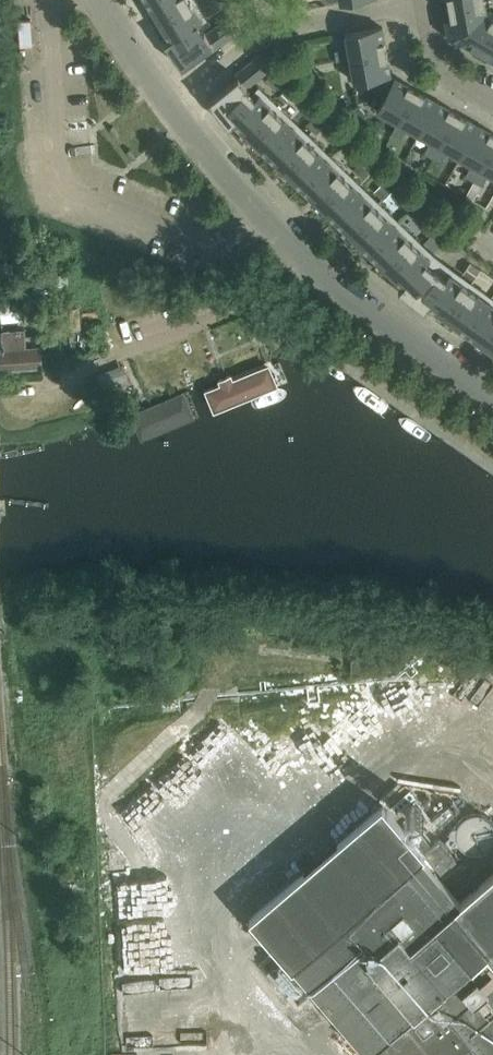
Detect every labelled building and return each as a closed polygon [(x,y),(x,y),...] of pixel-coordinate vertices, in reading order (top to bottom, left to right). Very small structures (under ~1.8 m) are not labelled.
[(170,39),(164,42),(164,44),(181,67),(206,49),(209,53),(240,30),(230,16),(206,33),(204,31),(199,35),(193,26),(202,20),(190,0),(146,0),(170,39)] [(201,3),(208,15),(219,8),(215,0),(207,0),(201,3)] [(484,0),(441,0),(445,19),(444,19),(446,29),(452,28),(453,36),(492,58),(492,16),(486,13),(484,0)] [(382,27),(345,34),(347,49),(334,51),(336,61),(349,59),(353,82),(371,79),(373,89),(372,90),(384,97),(376,111),(397,123),(390,134),(399,139),(406,128),(430,141),(423,153),(440,163),(447,151),(471,165),(464,176),(481,186),(488,174),(492,177),(492,134),(390,76),(382,27)] [(270,68),(259,55),(241,69),(252,83),(270,68)] [(238,77),(208,101),(227,126),(228,127),(234,121),(403,284),(398,290),(399,291),(424,310),(428,305),(492,351),(492,305),(443,269),(430,258),(259,94),(256,96),(247,87),(248,86),(242,78),(240,79),(238,77)] [(24,330),(1,331),(2,343),(2,347),(0,347),(0,368),(41,365),(40,345),(25,346),(24,330)] [(279,385),(269,363),(204,390),(214,412),(279,385)] [(191,395),(132,417),(141,442),(201,419),(191,395)] [(380,671),(380,658),(351,659),(351,672),(380,671)] [(292,751),(309,772),(332,754),(315,733),(292,751)] [(411,784),(412,799),(480,796),(480,782),(411,784)] [(381,805),(249,918),(292,968),(293,966),(342,1024),(343,1024),(367,1052),(365,1053),(366,1054),(367,1052),(369,1054),(492,1054),(492,872),(460,901),(422,856),(424,855),(381,805)] [(123,842),(172,897),(210,862),(162,808),(123,842)] [(415,827),(407,834),(443,876),(459,862),(438,838),(430,845),(415,827)] [(162,900),(131,901),(132,919),(163,918),(162,900)]
